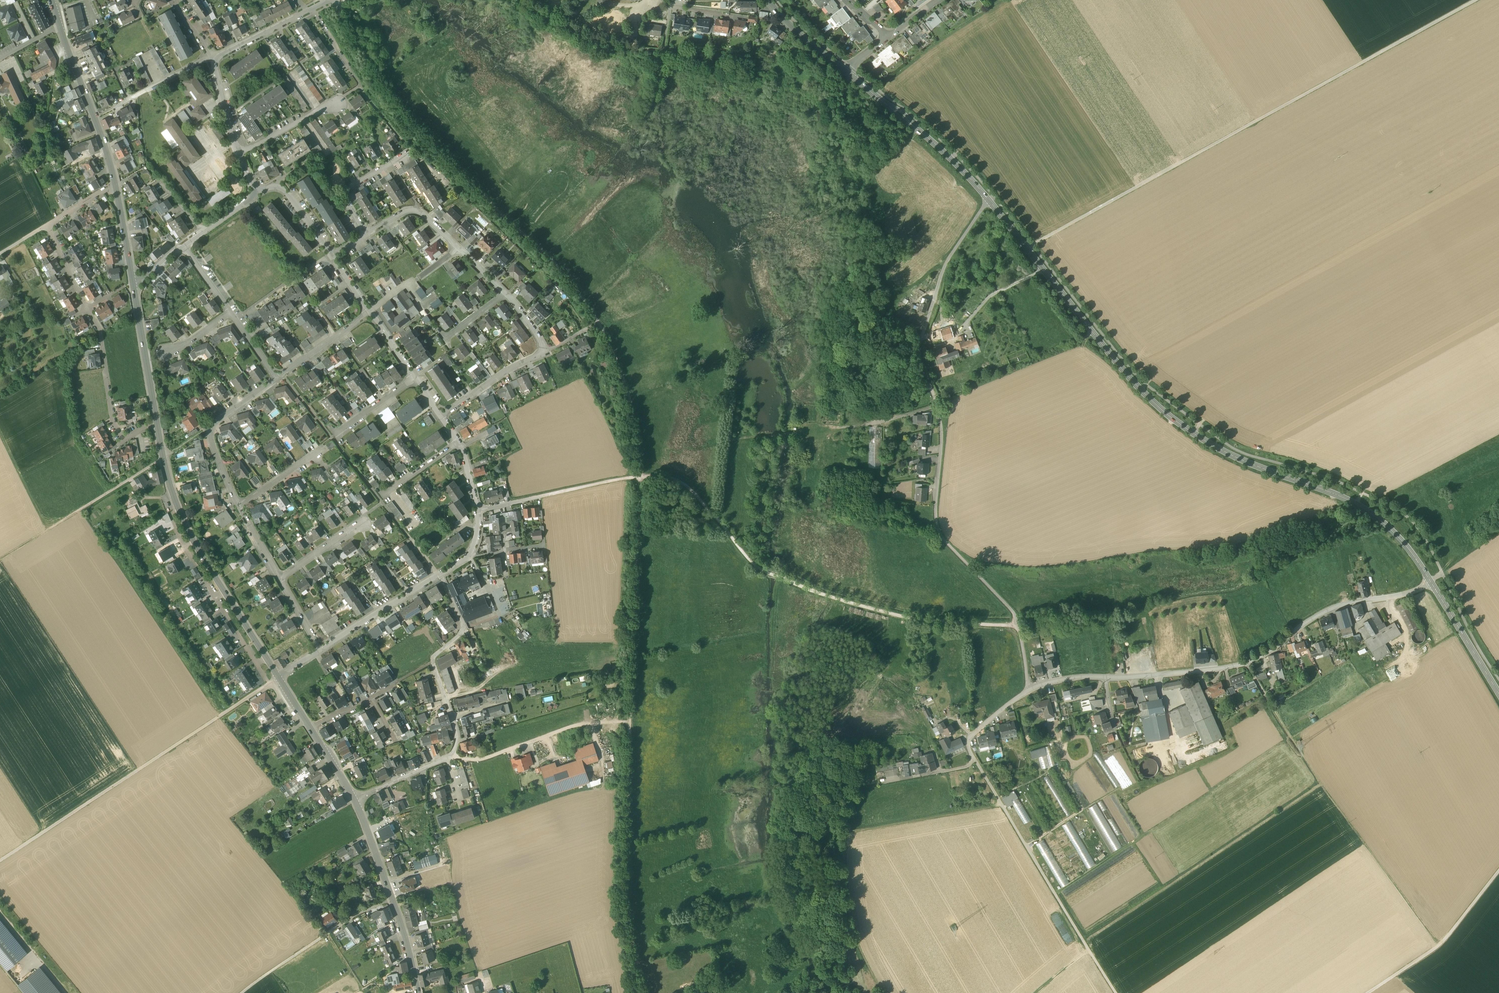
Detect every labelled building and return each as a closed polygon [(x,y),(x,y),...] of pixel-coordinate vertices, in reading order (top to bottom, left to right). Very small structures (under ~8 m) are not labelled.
[(119,11),(123,9),(128,7),(124,0),(123,0),(116,4),(115,4),(116,4),(119,11)] [(154,10),(158,7),(166,3),(165,0),(151,0),(149,1),(154,9),(154,10)] [(193,8),(202,3),(200,0),(193,0),(189,3),(193,8)] [(832,0),(829,0),(823,5),(829,13),(831,12),(837,7),(836,6),(837,5),(834,1),(833,2),(832,0)] [(895,12),(906,4),(903,0),(887,0),(886,1),(895,12)] [(961,2),(959,0),(953,0),(948,5),(947,4),(941,8),(943,10),(937,15),(935,13),(933,15),(932,14),(927,18),(929,20),(924,23),(930,31),(933,29),(932,28),(940,21),(941,22),(946,18),(946,17),(953,12),(957,17),(964,12),(958,5),(961,2)] [(296,7),(293,1),(288,3),(292,10),(296,7)] [(741,11),(756,11),(756,10),(759,10),(759,5),(756,5),(756,2),(755,1),(737,1),(737,7),(741,11)] [(29,6),(35,19),(44,14),(42,9),(41,7),(40,7),(38,2),(34,4),(33,4),(29,6)] [(281,5),(282,5),(279,7),(278,7),(276,8),(273,10),(273,9),(270,11),(269,9),(270,11),(266,13),(265,11),(260,14),(261,15),(265,23),(274,19),(274,18),(280,16),(280,15),(285,13),(286,13),(291,10),(292,10),(288,3),(288,2),(287,2),(288,2),(284,4),(281,5)] [(193,8),(197,14),(205,8),(202,3),(193,8)] [(17,19),(10,5),(10,4),(7,6),(0,9),(0,16),(0,17),(3,15),(5,16),(8,23),(17,19)] [(116,4),(111,6),(116,15),(124,11),(123,9),(119,11),(116,4)] [(873,8),(877,13),(882,9),(878,4),(873,8)] [(210,5),(209,6),(205,8),(209,14),(213,12),(213,11),(211,8),(212,8),(210,5)] [(66,9),(72,33),(85,28),(79,6),(66,9)] [(209,14),(205,8),(197,14),(201,20),(209,14)] [(844,14),(840,9),(839,10),(835,13),(839,18),(844,14)] [(158,16),(181,60),(192,55),(191,51),(192,50),(190,48),(189,48),(184,39),(185,38),(184,35),(183,36),(178,26),(179,25),(177,23),(176,23),(173,17),(174,17),(173,14),(172,15),(170,10),(158,16)] [(833,14),(831,16),(837,23),(839,21),(842,25),(850,18),(846,12),(844,14),(839,18),(835,13),(833,14)] [(124,22),(126,23),(129,22),(134,19),(132,15),(132,16),(131,14),(129,13),(125,15),(121,17),(124,22)] [(46,19),(44,14),(35,19),(41,31),(50,26),(48,21),(47,19),(46,19)] [(201,20),(204,25),(207,23),(210,21),(211,21),(212,20),(209,14),(201,20)] [(229,26),(229,27),(231,25),(236,23),(232,15),(232,14),(224,18),(229,26)] [(265,24),(265,23),(261,15),(257,17),(258,19),(254,20),(257,26),(258,25),(259,27),(265,24)] [(829,18),(837,28),(839,27),(837,23),(831,16),(829,18)] [(679,31),(682,31),(684,30),(684,29),(688,29),(688,27),(690,19),(689,19),(685,18),(685,17),(681,17),(681,18),(676,17),(674,27),(678,27),(677,28),(679,31)] [(842,25),(848,33),(849,32),(858,25),(852,17),(850,18),(842,25)] [(696,30),(708,32),(709,23),(710,20),(703,19),(703,20),(698,19),(698,22),(693,21),(692,26),(697,27),(696,30)] [(729,21),(722,20),(716,19),(715,26),(714,31),(720,32),(726,33),(727,33),(728,28),(729,21)] [(733,32),(735,32),(739,30),(739,31),(742,29),(742,27),(744,26),(745,21),(737,20),(735,21),(733,32)] [(209,29),(207,23),(204,25),(201,26),(204,31),(209,29)] [(297,28),(301,34),(308,28),(305,23),(297,28)] [(928,33),(930,31),(924,23),(919,27),(918,25),(912,30),(914,33),(911,35),(916,41),(917,41),(920,38),(923,42),(930,36),(928,33)] [(20,40),(26,37),(25,37),(19,24),(7,30),(10,35),(13,34),(17,41),(20,40)] [(656,35),(660,36),(662,26),(650,24),(649,29),(649,33),(656,34),(656,35)] [(768,38),(773,42),(776,37),(780,31),(776,28),(777,26),(773,24),(767,32),(771,34),(768,38)] [(220,30),(221,33),(223,32),(229,29),(228,27),(227,25),(223,26),(224,28),(220,30)] [(233,31),(236,37),(247,32),(244,25),(238,28),(233,30),(233,31)] [(849,32),(851,35),(852,34),(860,27),(858,25),(849,32)] [(211,38),(213,37),(220,33),(217,26),(208,30),(210,34),(211,38)] [(852,34),(859,42),(864,38),(869,34),(862,26),(860,27),(852,34)] [(301,34),(304,39),(312,34),(308,28),(301,34)] [(89,33),(83,35),(85,43),(86,43),(88,42),(92,41),(89,33)] [(221,33),(220,33),(213,37),(217,46),(220,47),(226,43),(224,38),(225,38),(223,35),(222,35),(221,33)] [(308,44),(310,43),(316,39),(312,34),(304,39),(308,44)] [(864,38),(868,43),(873,39),(869,34),(864,38)] [(77,46),(85,43),(83,35),(74,38),(77,46)] [(911,35),(909,37),(914,43),(915,44),(917,42),(917,41),(916,41),(911,35)] [(310,43),(313,48),(321,42),(317,37),(316,39),(310,43)] [(899,39),(896,42),(901,49),(904,47),(907,50),(912,46),(911,46),(906,39),(905,40),(904,39),(905,38),(904,37),(903,37),(901,37),(900,38),(899,38),(899,39)] [(272,44),(275,48),(282,43),(279,39),(277,40),(272,44)] [(36,45),(40,54),(45,52),(50,49),(45,40),(36,45)] [(902,50),(901,49),(896,42),(896,41),(890,45),(891,46),(897,54),(902,50)] [(313,48),(317,53),(325,48),(321,42),(313,48)] [(275,48),(278,53),(285,48),(282,43),(275,48)] [(90,49),(88,46),(87,46),(81,50),(84,55),(89,52),(88,49),(90,49)] [(85,55),(87,59),(99,53),(96,46),(90,49),(88,49),(89,52),(84,55),(85,55)] [(899,56),(897,54),(891,46),(888,49),(887,48),(878,55),(879,56),(882,60),(887,66),(891,63),(888,59),(891,57),(894,60),(899,56)] [(281,57),(283,56),(288,52),(285,48),(278,53),(281,57)] [(328,53),(325,48),(317,53),(321,58),(328,53)] [(45,52),(46,54),(49,59),(54,56),(53,54),(52,53),(53,52),(51,52),(52,51),(50,50),(51,49),(50,49),(45,52)] [(228,70),(235,79),(263,59),(257,50),(228,70)] [(283,56),(286,61),(294,56),(290,51),(288,52),(283,56)] [(88,62),(91,67),(103,60),(99,53),(87,59),(86,60),(87,63),(88,62)] [(47,60),(49,59),(46,54),(41,56),(44,62),(47,60)] [(48,65),(31,73),(32,75),(31,76),(33,81),(39,78),(45,75),(55,70),(56,60),(54,56),(49,59),(47,60),(48,62),(48,65)] [(297,60),(294,56),(286,61),(289,65),(297,60)] [(872,62),(876,68),(881,64),(880,62),(877,58),(872,62)] [(323,64),(327,69),(334,64),(331,59),(323,64)] [(107,68),(103,60),(91,67),(93,71),(92,71),(92,72),(98,69),(99,72),(101,71),(107,68)] [(327,69),(330,74),(336,70),(338,69),(334,64),(327,69)] [(92,72),(95,77),(102,74),(101,71),(99,72),(98,69),(92,72)] [(119,73),(123,82),(128,80),(132,79),(128,69),(119,73)] [(2,75),(5,80),(9,88),(17,84),(17,85),(18,84),(11,70),(2,75)] [(25,79),(31,76),(32,75),(31,73),(29,70),(22,74),(25,79)] [(329,75),(332,80),(339,75),(336,70),(330,74),(329,75)] [(182,90),(195,109),(199,106),(214,96),(200,77),(196,79),(193,74),(182,82),(186,87),(182,90)] [(302,110),(303,109),(305,108),(307,106),(286,75),(281,79),(302,110)] [(332,80),(335,84),(342,79),(339,75),(332,80)] [(345,84),(342,79),(335,84),(338,89),(341,88),(345,84)] [(3,91),(9,88),(5,80),(0,83),(0,84),(1,87),(3,91)] [(35,86),(40,95),(47,92),(42,82),(35,85),(35,86)] [(96,91),(94,87),(93,83),(92,82),(87,84),(86,85),(90,93),(96,91)] [(1,87),(0,87),(0,93),(1,93),(3,93),(5,92),(8,93),(10,92),(16,104),(24,100),(17,84),(9,88),(3,91),(1,87)] [(247,112),(252,120),(253,120),(287,95),(279,85),(245,109),(247,112)] [(78,88),(71,91),(67,93),(69,98),(70,101),(75,99),(80,96),(81,96),(78,88)] [(99,101),(102,108),(114,101),(112,97),(111,95),(99,101)] [(354,109),(355,109),(358,106),(358,107),(365,103),(359,95),(350,102),(354,109)] [(80,98),(74,101),(73,101),(74,104),(75,105),(78,111),(80,110),(84,108),(85,108),(81,98),(80,98)] [(124,109),(129,119),(134,117),(135,117),(133,112),(130,106),(124,109)] [(191,112),(190,112),(195,118),(197,121),(206,115),(199,106),(195,109),(191,112)] [(191,121),(195,118),(190,112),(191,112),(187,107),(177,115),(184,124),(184,125),(192,122),(191,121)] [(129,119),(124,109),(118,112),(121,118),(123,122),(124,122),(129,119)] [(252,120),(247,112),(243,114),(238,117),(255,141),(263,135),(253,120),(252,120)] [(342,118),(347,125),(354,120),(353,117),(349,112),(342,118)] [(110,127),(113,126),(111,120),(109,117),(100,121),(105,130),(110,127)] [(164,125),(167,129),(178,145),(182,150),(172,157),(164,162),(195,205),(202,200),(198,193),(199,192),(194,186),(193,186),(181,170),(182,169),(184,167),(191,163),(200,157),(172,119),(164,125)] [(327,131),(329,133),(337,128),(334,124),(333,122),(332,120),(324,126),(327,131)] [(74,129),(78,137),(91,132),(88,127),(87,124),(81,126),(75,129),(74,129)] [(219,140),(223,137),(216,127),(212,130),(219,140)] [(172,149),(178,145),(167,129),(161,133),(172,149)] [(88,149),(89,153),(99,150),(95,138),(86,141),(88,147),(88,149)] [(294,144),(290,147),(297,158),(301,156),(303,154),(310,150),(303,139),(298,141),(299,143),(294,145),(294,144)] [(384,148),(388,154),(391,152),(391,151),(394,149),(394,150),(398,147),(395,144),(393,140),(392,140),(383,146),(384,148)] [(77,144),(71,148),(73,152),(88,147),(86,141),(77,144)] [(115,152),(116,152),(125,147),(122,141),(118,143),(112,146),(115,152)] [(370,157),(373,160),(381,155),(379,151),(374,143),(364,149),(367,153),(368,152),(371,156),(370,157)] [(73,152),(77,158),(78,157),(76,153),(88,149),(88,147),(73,152)] [(129,153),(125,147),(116,152),(117,154),(117,155),(119,159),(124,156),(129,154),(129,153)] [(291,162),(297,158),(290,147),(286,149),(287,150),(282,153),(281,152),(277,155),(284,166),(288,164),(291,162)] [(77,158),(73,152),(71,148),(63,152),(67,159),(69,162),(77,158)] [(360,158),(357,152),(355,150),(348,154),(348,155),(349,157),(348,158),(354,166),(355,168),(358,166),(359,165),(363,163),(363,162),(361,159),(360,158)] [(262,160),(264,163),(267,162),(269,161),(263,152),(259,154),(262,160)] [(83,165),(86,171),(96,165),(92,159),(83,165)] [(259,172),(267,168),(264,163),(262,160),(261,161),(263,165),(257,168),(259,172)] [(123,170),(124,174),(133,170),(128,162),(125,163),(120,166),(121,167),(120,168),(122,170),(123,170)] [(262,177),(272,172),(269,167),(267,162),(264,163),(267,168),(259,172),(262,177)] [(100,171),(96,165),(86,171),(90,177),(94,175),(100,171)] [(409,170),(412,176),(421,171),(417,165),(415,166),(413,168),(410,169),(409,170)] [(205,197),(184,167),(182,169),(194,186),(199,192),(203,199),(205,197)] [(424,176),(421,171),(412,176),(416,181),(424,176)] [(264,182),(274,176),(272,172),(262,177),(264,182)] [(325,222),(327,225),(337,219),(331,209),(332,208),(330,205),(329,206),(325,199),(322,200),(307,176),(297,182),(299,186),(300,185),(302,188),(301,188),(300,189),(302,192),(303,191),(304,191),(306,194),(305,195),(307,198),(306,198),(308,201),(309,201),(310,200),(311,203),(311,204),(312,207),(313,207),(315,206),(316,205),(318,209),(321,215),(322,215),(324,217),(323,218),(323,219),(324,218),(326,221),(325,222)] [(427,181),(424,176),(416,181),(419,187),(427,181)] [(91,184),(95,189),(105,183),(101,177),(97,180),(91,183),(91,184)] [(129,194),(133,192),(135,191),(142,186),(137,178),(136,177),(130,181),(130,182),(124,186),(125,187),(125,186),(129,194)] [(384,184),(388,189),(396,184),(392,179),(390,180),(387,182),(385,183),(384,184)] [(431,187),(427,181),(419,187),(423,192),(425,191),(431,187)] [(388,189),(391,195),(400,190),(396,184),(388,189)] [(434,185),(431,187),(425,191),(429,196),(437,191),(434,185)] [(146,191),(149,196),(157,191),(153,186),(151,188),(146,191)] [(207,200),(212,206),(230,193),(226,187),(207,200)] [(60,201),(65,208),(76,200),(72,194),(69,189),(57,196),(60,201)] [(355,194),(358,200),(365,196),(366,195),(363,189),(360,191),(355,194)] [(391,195),(395,200),(403,195),(400,190),(391,195)] [(160,196),(157,191),(149,196),(152,201),(157,198),(160,196)] [(441,196),(437,191),(429,196),(432,202),(441,196)] [(407,201),(403,195),(395,200),(398,206),(407,201)] [(368,201),(365,196),(358,200),(357,201),(360,206),(368,201)] [(444,202),(441,196),(432,202),(436,207),(444,202)] [(159,205),(164,212),(171,208),(166,200),(161,203),(160,203),(159,205)] [(103,201),(99,203),(97,204),(96,203),(94,205),(94,206),(98,211),(99,214),(104,211),(103,210),(107,208),(104,204),(103,201)] [(372,207),(368,201),(360,206),(364,212),(372,207)] [(289,239),(303,256),(311,249),(297,232),(296,233),(271,203),(263,209),(288,240),(289,239)] [(248,213),(251,217),(262,210),(258,206),(248,213)] [(375,212),(372,207),(364,212),(367,217),(375,212)] [(448,220),(453,224),(456,222),(460,218),(455,213),(456,213),(451,208),(445,215),(443,216),(448,221),(448,220)] [(90,211),(87,212),(85,213),(83,214),(90,223),(96,220),(92,215),(90,210),(90,211)] [(445,215),(440,210),(435,214),(440,220),(443,216),(445,215)] [(379,218),(375,212),(367,217),(371,223),(376,220),(379,218)] [(163,216),(166,221),(171,217),(168,213),(163,216)] [(83,214),(82,214),(82,215),(81,216),(78,218),(80,222),(84,227),(90,223),(83,214)] [(172,226),(174,230),(184,224),(179,216),(173,220),(168,223),(170,227),(172,226)] [(135,227),(136,230),(140,229),(145,228),(145,227),(143,222),(142,219),(142,218),(136,220),(135,220),(135,222),(132,222),(132,225),(133,225),(134,228),(135,227)] [(338,219),(337,219),(327,225),(328,225),(332,232),(330,233),(334,238),(335,237),(339,244),(349,237),(338,219)] [(404,222),(400,225),(406,234),(415,228),(408,219),(404,222)] [(70,222),(66,224),(73,234),(79,230),(75,225),(73,221),(70,223),(70,222)] [(467,238),(472,232),(473,231),(469,227),(471,226),(470,225),(465,221),(460,226),(457,229),(461,233),(461,234),(463,235),(463,234),(467,237),(466,238),(467,238)] [(67,237),(73,234),(66,224),(63,226),(64,226),(61,228),(64,233),(67,237)] [(188,230),(184,224),(174,230),(179,236),(188,230)] [(403,236),(406,234),(400,225),(399,224),(397,226),(400,231),(400,232),(403,236)] [(471,225),(470,225),(471,226),(469,227),(473,231),(472,232),(475,234),(478,231),(477,230),(477,229),(476,228),(472,224),(471,225)] [(397,226),(392,230),(395,235),(400,232),(400,231),(397,226)] [(113,236),(113,234),(112,234),(112,232),(112,229),(107,230),(101,231),(102,237),(113,236)] [(422,244),(423,245),(426,242),(429,240),(425,234),(426,234),(423,230),(419,233),(416,235),(422,244)] [(465,239),(470,244),(477,236),(475,234),(472,232),(467,238),(466,238),(465,239)] [(482,245),(484,247),(492,239),(487,234),(478,243),(481,246),(482,245)] [(379,241),(386,251),(394,245),(386,235),(379,241)] [(114,239),(113,236),(102,237),(103,244),(109,243),(114,243),(114,242),(113,239),(114,239)] [(134,247),(137,247),(143,246),(141,236),(133,238),(134,247)] [(479,239),(477,236),(470,244),(472,246),(479,239)] [(496,243),(492,239),(484,247),(486,249),(485,250),(488,252),(496,243)] [(36,248),(40,253),(50,247),(49,245),(48,244),(47,242),(41,245),(36,248)] [(152,253),(156,258),(163,253),(164,254),(171,247),(169,245),(167,242),(160,249),(159,248),(152,253)] [(429,248),(426,250),(429,255),(432,255),(434,258),(444,251),(437,242),(429,248)] [(370,244),(362,249),(366,254),(373,249),(370,244)] [(69,254),(71,257),(81,251),(77,245),(72,248),(68,251),(70,254),(69,254)] [(51,248),(50,247),(40,253),(42,258),(43,258),(45,256),(53,252),(51,249),(51,248)] [(117,255),(117,254),(116,254),(116,252),(116,249),(116,248),(110,249),(105,250),(106,257),(117,255)] [(496,259),(504,267),(510,260),(498,250),(492,257),(495,260),(496,259)] [(84,257),(81,251),(71,257),(73,260),(75,263),(78,261),(84,257)] [(118,262),(117,259),(117,257),(118,257),(117,255),(106,257),(107,264),(112,263),(118,262)] [(358,277),(359,278),(369,271),(359,257),(349,263),(349,264),(351,263),(353,267),(352,268),(355,272),(356,271),(357,273),(356,274),(358,273),(360,276),(358,277)] [(179,258),(173,264),(179,271),(185,265),(184,264),(179,258)] [(58,264),(57,263),(57,262),(55,259),(49,263),(45,265),(45,266),(48,271),(58,264)] [(185,265),(189,269),(192,266),(188,260),(184,264),(185,265)] [(451,269),(455,275),(455,274),(460,271),(460,270),(462,268),(457,261),(455,261),(452,264),(452,265),(449,267),(451,269)] [(61,269),(60,267),(59,266),(58,264),(48,271),(51,275),(51,276),(54,274),(61,269)] [(77,269),(78,272),(79,274),(80,276),(89,269),(86,264),(81,266),(77,269)] [(174,277),(179,271),(173,264),(167,270),(171,274),(173,277),(174,277)] [(512,275),(519,281),(525,275),(515,265),(508,272),(512,275)] [(119,278),(118,273),(118,272),(119,271),(119,268),(113,269),(109,270),(110,275),(111,275),(112,279),(119,278)] [(80,276),(80,277),(81,277),(82,278),(84,281),(88,278),(93,275),(89,269),(80,276)] [(447,271),(452,279),(456,276),(455,274),(455,275),(451,269),(447,271)] [(322,270),(317,274),(322,282),(324,284),(331,279),(328,275),(326,276),(322,270)] [(1,274),(7,284),(12,281),(6,271),(1,274)] [(164,281),(168,277),(164,273),(160,277),(164,281)] [(171,274),(168,277),(172,281),(172,284),(173,284),(177,280),(174,277),(173,277),(171,274)] [(317,274),(310,278),(316,286),(322,282),(317,274)] [(395,287),(398,285),(391,274),(384,278),(386,282),(390,279),(395,287)] [(67,282),(66,280),(65,279),(63,277),(58,280),(53,283),(56,288),(67,282)] [(156,296),(164,297),(166,286),(158,278),(152,285),(157,290),(156,296)] [(317,288),(316,286),(310,278),(304,283),(307,287),(311,293),(317,288)] [(476,290),(481,296),(487,291),(479,280),(469,288),(472,293),(476,290)] [(70,287),(68,284),(67,283),(68,283),(67,282),(56,288),(59,293),(63,291),(70,287)] [(518,288),(522,292),(527,287),(523,282),(518,288)] [(83,290),(87,295),(95,289),(92,284),(89,286),(83,290)] [(284,293),(287,297),(290,302),(293,300),(294,301),(297,299),(298,300),(302,298),(301,296),(304,294),(298,285),(292,289),(291,287),(284,293)] [(432,286),(424,292),(427,295),(427,296),(435,290),(432,286)] [(526,299),(529,302),(537,293),(534,290),(533,291),(528,286),(527,287),(522,292),(527,297),(526,299)] [(421,299),(427,295),(424,292),(421,287),(416,291),(421,299)] [(98,294),(95,289),(87,295),(90,300),(92,298),(97,295),(99,294),(98,294)] [(393,298),(404,312),(410,319),(419,312),(409,299),(406,294),(403,290),(393,298)] [(199,297),(202,303),(208,299),(204,294),(199,297)] [(64,301),(67,306),(75,301),(72,295),(64,301)] [(112,299),(114,303),(115,304),(114,305),(115,306),(116,308),(125,303),(122,298),(121,298),(118,295),(112,299)] [(342,295),(335,300),(341,308),(342,310),(348,305),(343,298),(342,295)] [(455,301),(464,313),(472,307),(469,303),(463,295),(455,301)] [(280,299),(273,305),(278,313),(279,314),(282,312),(283,313),(286,310),(287,312),(291,309),(290,308),(293,306),(291,303),(290,302),(287,297),(281,301),(280,299)] [(442,303),(439,298),(430,305),(431,305),(434,309),(442,303)] [(1,312),(10,305),(5,299),(0,303),(0,310),(1,312)] [(204,305),(211,315),(219,309),(212,299),(210,301),(204,305)] [(334,313),(341,308),(335,300),(328,304),(334,313)] [(385,310),(387,312),(390,310),(395,306),(390,300),(382,306),(385,310)] [(79,306),(75,301),(67,306),(70,311),(73,309),(79,306)] [(924,312),(927,304),(920,302),(919,307),(918,310),(924,312)] [(106,303),(103,305),(102,305),(101,306),(107,316),(112,313),(109,309),(106,303)] [(158,305),(159,316),(167,314),(165,303),(158,305)] [(276,315),(278,313),(273,305),(272,303),(267,307),(266,306),(258,311),(260,315),(264,320),(264,321),(268,318),(268,320),(272,317),(273,319),(277,316),(276,315)] [(335,314),(334,313),(328,304),(322,309),(329,319),(335,314)] [(499,313),(505,320),(512,315),(503,304),(495,310),(498,313),(499,313)] [(434,310),(434,309),(431,305),(424,310),(428,315),(434,310)] [(536,313),(542,320),(548,314),(544,311),(537,305),(532,310),(535,314),(536,313)] [(101,306),(99,307),(98,308),(96,309),(99,315),(102,320),(102,319),(107,316),(101,306)] [(447,308),(447,309),(452,315),(455,312),(450,306),(447,308)] [(67,312),(70,317),(76,313),(73,309),(70,311),(67,312)] [(410,320),(410,319),(404,312),(396,318),(390,310),(387,312),(385,310),(382,312),(393,327),(397,324),(400,328),(410,320)] [(300,325),(301,324),(310,318),(306,311),(303,313),(295,319),(296,319),(298,322),(297,322),(300,325)] [(190,322),(194,327),(198,324),(200,322),(201,322),(198,317),(194,312),(187,317),(191,322),(190,322)] [(251,322),(258,316),(255,312),(248,317),(251,322)] [(437,319),(445,330),(453,324),(449,317),(445,313),(437,319)] [(264,320),(260,315),(258,316),(251,322),(254,327),(264,320)] [(485,325),(489,330),(495,325),(493,321),(492,321),(488,315),(478,323),(482,328),(485,325)] [(312,317),(310,318),(301,324),(306,330),(307,330),(318,322),(317,321),(315,322),(312,317)] [(62,322),(64,326),(71,322),(68,318),(62,322)] [(82,318),(77,321),(82,330),(87,327),(87,326),(85,323),(82,318)] [(150,320),(152,330),(159,324),(158,318),(150,320)] [(77,333),(82,330),(77,321),(72,324),(77,333)] [(555,325),(558,330),(565,326),(562,321),(555,325)] [(322,329),(318,322),(307,330),(312,336),(315,334),(317,332),(320,330),(322,329)] [(517,337),(522,343),(525,340),(525,341),(529,338),(526,334),(524,331),(523,332),(520,328),(521,327),(518,323),(513,327),(516,331),(511,335),(514,339),(517,337)] [(169,336),(172,341),(177,338),(177,337),(180,335),(177,332),(173,325),(165,331),(166,332),(166,331),(170,336),(169,336)] [(550,329),(554,335),(559,332),(558,330),(555,325),(550,329)] [(230,335),(236,342),(240,339),(231,326),(217,331),(218,334),(220,338),(230,335)] [(262,338),(272,331),(269,327),(259,334),(262,338)] [(940,330),(932,331),(933,340),(943,340),(952,337),(949,327),(940,330)] [(180,336),(181,337),(186,333),(182,328),(177,332),(180,335),(180,336)] [(410,328),(405,331),(400,335),(402,337),(410,331),(411,330),(410,328)] [(470,344),(470,345),(478,339),(477,338),(470,329),(462,334),(467,340),(470,344)] [(273,344),(274,343),(282,338),(282,337),(281,338),(280,336),(281,336),(277,331),(273,334),(267,339),(271,345),(272,344),(273,344)] [(405,345),(406,344),(416,337),(414,334),(413,335),(410,331),(402,337),(401,338),(404,342),(403,342),(405,345)] [(565,340),(559,332),(554,335),(551,337),(556,345),(565,340)] [(212,338),(215,342),(217,341),(220,339),(220,338),(218,334),(214,335),(211,337),(212,338)] [(478,339),(480,343),(486,339),(482,334),(477,338),(478,339)] [(957,350),(958,351),(964,349),(966,348),(964,342),(962,335),(958,336),(960,341),(955,343),(957,350)] [(311,344),(316,341),(312,336),(308,339),(311,344)] [(283,337),(282,338),(274,343),(276,346),(275,347),(277,351),(279,350),(281,353),(282,352),(284,355),(283,356),(289,352),(294,349),(288,341),(287,342),(283,337)] [(409,352),(411,351),(421,344),(416,337),(406,344),(409,348),(407,349),(409,352)] [(978,343),(975,337),(964,342),(966,348),(978,343)] [(349,338),(341,343),(345,348),(352,343),(349,338)] [(353,352),(359,361),(380,346),(374,338),(371,339),(370,338),(366,340),(367,342),(361,346),(362,348),(358,350),(357,349),(353,352)] [(577,351),(579,354),(582,352),(582,353),(591,349),(586,338),(585,338),(581,340),(581,339),(578,340),(581,345),(576,347),(576,348),(577,351)] [(473,349),(480,343),(478,339),(470,345),(473,349)] [(300,344),(304,349),(310,345),(306,340),(300,344)] [(501,353),(506,361),(509,359),(510,360),(517,355),(516,353),(512,348),(507,342),(504,344),(507,348),(501,353)] [(204,353),(208,358),(215,353),(207,343),(193,348),(194,351),(196,356),(204,353)] [(414,358),(415,358),(425,351),(425,350),(421,344),(411,351),(413,355),(412,356),(414,358)] [(454,350),(461,359),(467,355),(469,354),(469,353),(462,344),(454,350)] [(294,349),(289,352),(292,357),(300,352),(296,347),(294,349)] [(940,369),(950,366),(948,359),(947,355),(948,355),(947,353),(945,347),(934,351),(936,358),(940,369)] [(556,355),(560,362),(566,359),(568,362),(574,359),(570,352),(569,348),(568,349),(556,355)] [(342,350),(336,354),(340,360),(341,361),(347,357),(343,350),(342,350)] [(959,355),(959,354),(958,351),(957,350),(947,353),(948,355),(947,355),(948,359),(959,355)] [(427,354),(425,351),(415,358),(417,362),(418,365),(420,363),(428,358),(426,355),(427,354)] [(283,364),(292,357),(289,352),(283,356),(279,359),(283,364)] [(335,353),(329,358),(333,364),(333,365),(340,360),(336,354),(335,353)] [(441,357),(446,364),(451,361),(446,353),(441,357)] [(98,354),(95,354),(89,355),(89,356),(91,368),(101,366),(98,354)] [(491,365),(494,370),(502,364),(494,354),(487,360),(491,365)] [(326,368),(333,364),(329,358),(328,357),(322,362),(325,367),(326,368)] [(420,363),(422,366),(427,363),(431,360),(429,357),(428,358),(420,363)] [(179,370),(181,374),(189,371),(184,359),(170,365),(171,367),(173,372),(179,370)] [(485,369),(489,366),(486,361),(481,364),(484,368),(485,369)] [(436,382),(438,385),(447,379),(437,364),(428,371),(429,371),(430,370),(432,373),(431,374),(433,377),(434,376),(437,381),(436,382)] [(537,374),(540,381),(545,379),(546,379),(550,378),(543,364),(534,368),(537,374)] [(165,370),(167,376),(174,373),(173,372),(171,367),(165,370)] [(252,377),(256,382),(264,376),(258,367),(252,371),(253,372),(250,374),(252,377)] [(395,368),(389,372),(394,380),(395,380),(401,376),(395,368)] [(484,378),(479,372),(476,368),(469,373),(477,383),(484,378)] [(529,371),(531,377),(537,374),(534,368),(529,371)] [(313,370),(307,374),(313,383),(314,384),(320,380),(315,374),(313,370)] [(388,384),(394,380),(389,372),(388,372),(382,376),(387,384),(388,384)] [(306,373),(301,377),(307,386),(307,387),(313,383),(307,374),(306,373)] [(520,384),(523,391),(532,387),(526,374),(517,378),(520,384)] [(235,386),(239,392),(247,386),(247,385),(245,382),(240,375),(232,380),(235,385),(235,386)] [(301,390),(307,386),(301,377),(300,376),(294,380),(301,390)] [(354,388),(354,387),(362,382),(357,376),(351,380),(349,381),(354,388)] [(380,388),(387,384),(382,376),(381,376),(375,380),(380,388)] [(517,378),(511,381),(514,387),(520,384),(517,378)] [(457,393),(447,379),(438,385),(441,388),(442,388),(445,392),(444,393),(446,396),(447,395),(449,398),(448,399),(457,393)] [(458,386),(461,390),(468,386),(465,381),(458,386)] [(362,382),(354,387),(359,394),(360,393),(367,388),(362,382)] [(213,389),(216,393),(219,397),(218,398),(220,401),(228,396),(229,395),(226,392),(221,384),(213,389)] [(507,394),(509,399),(515,396),(511,388),(509,385),(497,391),(500,397),(506,395),(507,394)] [(287,400),(290,403),(295,399),(285,386),(274,390),(275,393),(274,393),(276,398),(285,396),(287,398),(286,399),(287,400)] [(368,388),(367,388),(360,393),(365,400),(366,399),(372,395),(373,394),(368,388)] [(197,403),(203,411),(208,407),(209,406),(208,405),(206,401),(207,400),(201,392),(199,394),(200,395),(194,400),(190,403),(193,406),(197,403)] [(214,406),(220,401),(218,398),(219,397),(216,393),(209,398),(209,399),(212,403),(214,405),(214,406)] [(194,408),(193,406),(190,403),(194,400),(200,395),(199,394),(186,403),(191,410),(193,408),(194,408)] [(328,406),(336,401),(331,394),(323,400),(328,406)] [(366,399),(370,404),(376,400),(372,395),(366,399)] [(493,396),(483,400),(487,408),(487,410),(497,405),(493,396)] [(263,408),(267,414),(274,408),(267,399),(256,402),(256,406),(257,409),(263,408)] [(399,417),(404,423),(420,412),(419,411),(422,408),(416,399),(408,404),(409,405),(406,408),(405,406),(397,412),(400,416),(399,417)] [(333,412),(334,412),(341,407),(336,400),(336,401),(328,406),(333,412)] [(197,403),(193,406),(194,408),(193,408),(191,410),(192,411),(198,407),(201,412),(203,411),(197,403)] [(342,406),(341,407),(334,412),(339,419),(347,413),(342,406)] [(378,414),(382,419),(392,412),(389,407),(388,407),(378,414)] [(459,411),(459,412),(463,419),(469,415),(464,408),(459,411)] [(395,417),(392,412),(382,419),(385,424),(395,417)] [(451,417),(456,426),(465,421),(463,419),(459,412),(451,417)] [(249,425),(250,426),(253,424),(256,422),(250,413),(247,414),(247,413),(242,414),(242,415),(237,417),(238,420),(239,424),(240,424),(247,422),(248,423),(249,425)] [(302,427),(306,433),(314,427),(306,415),(295,423),(300,429),(302,427)] [(916,423),(923,424),(923,416),(913,415),(913,423),(916,423)] [(184,422),(189,430),(198,424),(194,419),(192,416),(189,418),(184,422)] [(423,419),(428,426),(433,423),(428,416),(423,419)] [(470,433),(471,435),(488,425),(487,423),(484,418),(473,424),(477,429),(470,433)] [(367,425),(360,431),(367,441),(373,437),(374,438),(381,433),(374,423),(369,427),(367,425)] [(233,441),(236,439),(239,437),(238,436),(235,431),(230,424),(219,428),(222,435),(222,436),(227,434),(227,433),(228,433),(231,436),(231,437),(230,437),(233,441)] [(386,434),(389,439),(404,429),(400,424),(386,434)] [(470,426),(467,428),(470,433),(477,429),(473,424),(470,426)] [(242,430),(246,435),(253,430),(250,426),(249,425),(242,430)] [(286,434),(292,442),(299,438),(290,425),(280,432),(283,436),(286,434)] [(92,432),(95,437),(105,431),(103,429),(104,429),(102,427),(102,426),(98,428),(92,432)] [(487,430),(489,434),(496,431),(493,426),(487,430)] [(471,435),(470,433),(467,428),(466,427),(460,431),(464,438),(471,435)] [(868,466),(879,466),(880,430),(869,430),(868,466)] [(95,437),(98,442),(107,437),(108,436),(107,436),(108,435),(106,433),(105,431),(95,437)] [(360,446),(367,441),(360,431),(354,435),(353,433),(345,439),(353,449),(359,444),(360,446)] [(421,448),(426,455),(442,443),(441,442),(444,440),(438,431),(431,436),(432,437),(428,439),(428,438),(420,444),(422,448),(421,448)] [(922,439),(922,441),(921,446),(926,446),(929,446),(930,434),(924,434),(922,434),(922,439)] [(483,442),(486,447),(498,440),(496,435),(483,442)] [(97,443),(100,448),(109,442),(108,440),(107,437),(107,438),(107,437),(98,442),(97,443)] [(398,449),(399,449),(405,445),(400,438),(394,442),(398,449)] [(272,448),(276,454),(283,450),(275,439),(264,447),(267,451),(272,448)] [(326,444),(330,450),(336,446),(333,443),(332,441),(330,441),(329,442),(326,444)] [(111,444),(109,442),(100,448),(103,452),(112,447),(112,446),(111,444)] [(404,455),(405,455),(410,451),(406,444),(405,445),(399,449),(404,455)] [(926,446),(921,446),(921,447),(918,447),(918,454),(925,455),(926,446)] [(193,454),(195,462),(204,460),(201,447),(195,448),(185,450),(186,455),(193,454)] [(128,459),(128,457),(127,457),(126,449),(123,449),(121,449),(121,450),(120,450),(120,451),(122,460),(128,459)] [(255,459),(260,466),(266,461),(260,453),(258,450),(251,455),(252,455),(247,458),(250,463),(255,459)] [(411,450),(410,451),(405,455),(409,461),(416,457),(411,450)] [(123,462),(122,460),(120,451),(117,451),(117,452),(115,452),(116,457),(117,463),(123,462)] [(453,464),(459,462),(460,462),(457,452),(450,454),(453,462),(453,464)] [(372,468),(373,467),(381,462),(376,454),(367,461),(372,468)] [(206,459),(204,460),(195,462),(190,463),(191,468),(198,467),(200,474),(205,473),(209,472),(206,459)] [(336,472),(337,474),(347,467),(342,459),(332,467),(336,472)] [(230,467),(237,476),(240,474),(242,473),(244,476),(249,473),(240,461),(230,467)] [(382,461),(381,462),(373,467),(378,474),(378,473),(387,468),(382,461)] [(917,472),(926,472),(926,467),(927,467),(928,462),(918,462),(917,472)] [(473,470),(475,477),(486,473),(484,466),(473,470)] [(387,467),(387,468),(378,473),(383,480),(387,477),(392,474),(387,467)] [(160,469),(152,471),(155,479),(156,484),(164,482),(160,469)] [(321,479),(323,482),(328,479),(327,478),(323,473),(320,469),(310,472),(312,480),(321,479)] [(147,481),(143,474),(141,475),(145,483),(149,481),(155,479),(152,471),(151,471),(152,477),(151,477),(152,479),(149,480),(148,480),(147,481)] [(387,477),(390,482),(395,478),(392,474),(387,477)] [(140,490),(140,491),(147,486),(148,486),(145,483),(141,475),(134,480),(136,483),(136,484),(140,490)] [(251,479),(255,485),(260,482),(256,476),(251,479)] [(205,485),(207,493),(212,492),(215,491),(212,478),(207,479),(199,480),(200,487),(205,485)] [(295,488),(298,492),(302,490),(306,488),(304,485),(300,480),(299,479),(287,481),(289,489),(295,488)] [(415,485),(419,490),(426,485),(423,480),(415,485)] [(452,497),(455,501),(458,498),(464,495),(454,480),(446,486),(448,489),(447,490),(450,494),(451,493),(453,496),(452,497)] [(136,484),(132,487),(136,493),(140,490),(136,484)] [(184,493),(184,494),(193,492),(192,489),(193,488),(192,484),(182,486),(183,489),(182,489),(183,493),(184,493)] [(429,490),(426,485),(419,490),(422,495),(429,490)] [(915,499),(925,500),(926,488),(921,487),(916,487),(915,499)] [(501,489),(493,491),(495,500),(503,499),(501,489)] [(433,495),(429,490),(422,495),(426,500),(432,495),(433,495)] [(486,503),(495,500),(493,491),(484,493),(486,503)] [(278,506),(281,510),(289,504),(280,492),(275,493),(276,495),(269,496),(270,502),(270,503),(271,503),(276,502),(279,506),(278,506)] [(205,509),(206,510),(218,508),(218,507),(217,507),(216,500),(217,500),(216,496),(216,495),(213,496),(203,498),(204,502),(206,509),(205,509)] [(359,500),(365,507),(371,502),(368,497),(367,498),(365,496),(366,495),(362,498),(359,500)] [(468,513),(458,498),(455,501),(449,505),(452,509),(453,508),(455,511),(454,512),(457,516),(458,515),(460,518),(466,514),(468,513)] [(386,504),(398,519),(402,516),(391,501),(386,504)] [(128,516),(129,519),(130,518),(129,518),(138,513),(139,516),(149,511),(145,505),(138,508),(136,503),(137,502),(132,504),(132,506),(128,508),(126,510),(127,513),(128,516)] [(343,507),(349,516),(356,511),(352,505),(350,502),(343,507)] [(250,508),(253,518),(258,516),(262,515),(264,517),(263,518),(265,521),(270,517),(265,510),(262,505),(261,504),(250,508)] [(538,507),(531,508),(532,516),(539,516),(539,511),(538,507)] [(524,517),(532,516),(531,508),(524,509),(524,515),(524,517)] [(219,524),(222,528),(232,520),(230,516),(229,517),(225,511),(225,510),(222,513),(214,518),(215,518),(220,523),(219,524)] [(323,515),(326,519),(333,514),(331,511),(330,512),(327,513),(327,512),(325,514),(323,515)] [(520,511),(512,512),(513,516),(509,517),(510,521),(511,521),(517,520),(521,519),(520,511)] [(162,516),(165,524),(171,521),(167,513),(162,516)] [(505,513),(498,514),(499,518),(504,517),(505,522),(507,521),(506,521),(505,513)] [(336,518),(333,514),(326,519),(331,527),(334,525),(335,526),(340,523),(336,518)] [(452,524),(456,528),(469,519),(466,514),(460,518),(459,519),(457,521),(452,524)] [(499,522),(505,522),(504,517),(499,518),(498,514),(492,515),(493,523),(499,522)] [(380,529),(384,526),(389,523),(386,520),(387,519),(384,515),(378,519),(379,520),(375,523),(379,528),(380,529)] [(501,533),(500,530),(499,522),(493,523),(492,523),(494,534),(501,533)] [(310,531),(312,534),(316,539),(323,534),(324,534),(322,531),(318,526),(310,531)] [(159,528),(149,533),(153,540),(163,535),(159,528)] [(379,536),(383,533),(380,529),(379,528),(375,531),(379,536)] [(232,541),(238,549),(245,544),(239,537),(240,536),(237,532),(237,531),(233,534),(226,539),(229,543),(231,541),(232,541)] [(532,532),(533,539),(542,538),(541,532),(541,531),(532,532)] [(431,554),(437,562),(446,555),(445,554),(464,541),(458,532),(439,546),(440,547),(431,554)] [(305,536),(308,541),(310,544),(313,542),(309,536),(308,534),(305,536)] [(155,546),(156,546),(161,543),(166,540),(163,535),(153,540),(155,546)] [(361,543),(366,550),(377,543),(374,539),(372,535),(361,543)] [(383,542),(380,538),(379,536),(374,539),(377,543),(378,545),(383,542)] [(485,537),(486,545),(495,544),(495,541),(494,536),(485,537)] [(295,543),(300,551),(307,546),(306,543),(302,538),(295,543)] [(342,548),(347,555),(357,548),(354,545),(352,542),(346,546),(342,548)] [(402,555),(403,554),(410,550),(406,544),(402,547),(398,549),(402,555)] [(495,544),(486,545),(487,553),(496,551),(496,549),(495,545),(495,544)] [(169,546),(158,552),(163,561),(164,560),(172,556),(174,555),(169,546)] [(278,554),(284,562),(291,557),(288,554),(285,549),(278,554)] [(403,554),(407,560),(414,555),(411,550),(410,550),(403,554)] [(326,561),(329,565),(330,565),(338,559),(336,556),(333,552),(324,558),(326,561)] [(246,566),(249,570),(258,564),(250,553),(242,558),(238,561),(241,566),(245,563),(247,566),(246,566)] [(511,563),(518,562),(517,553),(509,554),(510,559),(510,563),(511,563)] [(524,553),(517,553),(518,562),(525,561),(525,556),(524,553)] [(410,565),(411,565),(418,560),(414,555),(407,560),(410,565)] [(490,562),(491,565),(501,564),(500,557),(490,558),(491,562),(490,562)] [(177,560),(169,564),(170,567),(169,568),(171,571),(172,570),(174,572),(181,568),(177,560)] [(411,565),(415,570),(422,565),(419,560),(418,560),(411,565)] [(372,574),(373,574),(379,569),(376,563),(368,568),(372,574)] [(328,572),(326,568),(322,564),(319,566),(325,574),(328,572)] [(502,573),(501,564),(491,565),(492,574),(497,573),(497,574),(502,573)] [(426,572),(422,565),(415,570),(419,576),(426,572)] [(312,577),(315,581),(325,574),(319,566),(310,572),(309,572),(312,577)] [(193,575),(198,572),(195,567),(190,570),(193,575)] [(373,574),(376,579),(384,574),(380,569),(379,569),(373,574)] [(193,575),(193,576),(197,581),(202,577),(198,572),(193,575)] [(421,580),(428,575),(426,572),(419,576),(421,580)] [(457,580),(458,580),(463,591),(463,592),(474,586),(476,590),(481,587),(474,572),(457,580)] [(380,585),(381,584),(387,580),(384,574),(376,579),(380,585)] [(256,583),(261,591),(270,586),(265,578),(258,582),(256,583)] [(1359,591),(1360,591),(1366,590),(1366,587),(1364,578),(1362,578),(1363,581),(1358,582),(1359,588),(1358,588),(1359,591)] [(299,589),(300,591),(304,589),(305,590),(310,585),(307,580),(305,579),(296,585),(298,589),(299,589)] [(381,584),(384,589),(392,585),(388,579),(387,580),(381,584)] [(458,593),(463,591),(458,580),(448,584),(453,596),(458,593)] [(183,589),(187,596),(198,589),(193,583),(183,589)] [(342,593),(343,592),(349,588),(345,583),(338,587),(342,593)] [(396,591),(392,585),(384,589),(388,595),(396,591)] [(434,588),(431,589),(437,599),(443,595),(439,590),(437,585),(434,587),(434,588)] [(343,592),(346,598),(353,593),(350,588),(349,588),(343,592)] [(202,595),(198,589),(187,596),(191,602),(193,601),(200,597),(202,595)] [(432,602),(437,599),(431,589),(429,591),(428,590),(426,592),(429,597),(432,602)] [(349,603),(350,603),(357,599),(353,593),(346,598),(349,603)] [(453,596),(459,608),(464,606),(463,605),(458,593),(453,596)] [(415,601),(410,604),(416,613),(427,607),(422,599),(421,600),(419,596),(414,599),(415,601)] [(489,596),(485,598),(489,607),(490,606),(493,606),(489,596)] [(459,608),(463,617),(484,609),(489,607),(485,598),(484,597),(477,600),(463,605),(464,606),(459,608)] [(268,604),(273,611),(278,608),(279,609),(283,606),(278,598),(272,602),(268,604)] [(350,603),(354,608),(362,604),(358,598),(357,599),(350,603)] [(195,607),(201,604),(199,601),(195,603),(191,605),(193,609),(195,608),(195,607)] [(199,613),(209,607),(205,601),(201,604),(195,607),(195,608),(199,613)] [(1397,606),(1410,632),(1419,628),(1406,601),(1397,606)] [(365,610),(362,604),(354,608),(358,614),(365,610)] [(406,619),(416,613),(410,604),(407,606),(407,607),(404,609),(404,608),(400,610),(406,619)] [(1355,617),(1359,616),(1364,614),(1361,604),(1352,606),(1355,617)] [(195,616),(196,615),(199,613),(195,608),(193,609),(191,605),(189,607),(195,616)] [(492,612),(490,606),(489,607),(484,609),(486,614),(492,612)] [(203,619),(209,616),(213,613),(209,607),(199,613),(202,619),(203,619)] [(1335,611),(1340,629),(1351,625),(1346,608),(1335,611)] [(486,614),(484,609),(463,617),(465,621),(486,614)] [(1358,630),(1372,652),(1385,644),(1401,634),(1394,622),(1386,627),(1384,623),(1383,624),(1374,609),(1368,613),(1372,618),(1363,623),(1365,625),(1358,630)] [(433,616),(435,614),(433,610),(427,613),(430,618),(433,616)] [(433,616),(438,623),(451,613),(449,611),(448,612),(447,613),(446,611),(445,612),(437,617),(435,614),(433,616)] [(437,623),(440,627),(451,619),(450,617),(451,616),(451,617),(453,615),(451,613),(438,623),(437,623)] [(395,614),(386,620),(388,624),(391,628),(400,622),(395,614)] [(451,619),(440,627),(445,634),(448,632),(446,629),(452,624),(454,623),(453,621),(454,621),(456,620),(454,617),(451,619)] [(1321,621),(1324,628),(1329,626),(1330,628),(1335,626),(1331,617),(1321,621)] [(208,629),(211,633),(221,627),(216,619),(212,621),(206,625),(204,626),(207,630),(208,629)] [(281,627),(285,634),(296,628),(291,620),(287,622),(284,624),(280,626),(281,627)] [(224,625),(227,630),(232,627),(229,622),(224,625)] [(408,628),(411,631),(416,628),(413,623),(407,627),(408,628)] [(388,624),(384,627),(389,634),(393,631),(391,628),(388,624)] [(378,625),(370,630),(374,638),(382,632),(378,625)] [(1340,629),(1342,634),(1352,631),(1351,625),(1340,629)] [(232,627),(227,630),(230,635),(235,632),(232,627)] [(521,631),(517,634),(523,642),(531,636),(526,629),(522,633),(521,631)] [(1414,643),(1418,644),(1421,643),(1423,641),(1425,638),(1425,635),(1423,632),(1420,630),(1417,630),(1414,631),(1412,634),(1411,637),(1412,640),(1414,643)] [(1360,634),(1354,636),(1353,636),(1355,642),(1361,640),(1360,634)] [(357,644),(359,648),(363,646),(368,643),(365,640),(362,635),(362,636),(359,638),(358,638),(355,640),(354,640),(357,644)] [(220,651),(230,645),(225,638),(215,645),(218,649),(220,651)] [(467,638),(462,641),(467,651),(473,649),(467,638)] [(461,654),(467,651),(462,641),(455,644),(459,651),(461,655),(461,654)] [(1297,650),(1298,653),(1307,650),(1304,642),(1295,645),(1297,650)] [(1315,644),(1318,650),(1321,649),(1323,651),(1324,652),(1325,651),(1324,648),(1322,642),(1315,644)] [(1391,653),(1385,644),(1372,652),(1377,661),(1391,653)] [(220,651),(223,656),(229,652),(233,650),(230,645),(220,651)] [(339,650),(345,659),(348,657),(349,659),(354,655),(347,645),(339,650)] [(284,658),(288,656),(285,651),(279,654),(280,656),(283,659),(284,658)] [(452,652),(448,654),(453,663),(457,662),(455,658),(453,654),(452,652)] [(1197,654),(1198,663),(1208,662),(1208,655),(1208,653),(1197,654)] [(1277,659),(1280,658),(1279,653),(1269,655),(1270,662),(1273,662),(1273,661),(1277,660),(1277,659)] [(437,660),(440,670),(447,667),(453,663),(448,654),(437,660)] [(227,662),(232,669),(241,662),(237,655),(234,657),(233,658),(227,662)] [(322,663),(326,669),(331,666),(336,663),(337,662),(332,655),(321,661),(322,663)] [(286,665),(285,663),(283,659),(280,656),(273,660),(279,670),(286,665)] [(1047,663),(1049,669),(1057,667),(1054,657),(1047,659),(1047,663)] [(1272,670),(1275,669),(1282,668),(1280,658),(1277,659),(1277,660),(1273,661),(1273,662),(1270,662),(1272,670)] [(1036,677),(1043,676),(1041,665),(1034,667),(1036,677)] [(455,691),(447,667),(440,670),(448,693),(455,691)] [(237,674),(242,681),(250,676),(245,668),(237,674)] [(387,670),(381,673),(387,684),(393,680),(390,675),(387,670)] [(1255,675),(1259,681),(1267,678),(1265,672),(1255,675)] [(382,687),(387,684),(381,673),(376,676),(379,681),(382,687)] [(1276,674),(1278,682),(1285,680),(1283,673),(1276,674)] [(325,689),(330,686),(336,681),(331,674),(321,682),(325,689)] [(1233,687),(1234,689),(1248,684),(1248,683),(1244,674),(1240,676),(1240,675),(1236,677),(1230,680),(1230,679),(1233,687)] [(242,681),(247,689),(251,686),(255,683),(250,676),(242,681)] [(368,689),(370,693),(376,690),(369,677),(363,681),(368,689)] [(416,681),(419,690),(430,687),(427,678),(416,681)] [(349,693),(355,690),(356,689),(360,687),(356,681),(355,680),(352,681),(345,685),(349,693)] [(1164,691),(1179,688),(1185,687),(1184,680),(1163,684),(1164,691)] [(1195,683),(1185,687),(1180,690),(1187,704),(1168,712),(1176,731),(1194,723),(1204,745),(1223,737),(1220,730),(1216,723),(1213,715),(1206,699),(1199,682),(1195,683)] [(1215,694),(1220,692),(1220,693),(1222,693),(1223,692),(1224,691),(1224,690),(1221,682),(1216,684),(1216,685),(1213,686),(1213,685),(1208,687),(1209,689),(1210,690),(1212,695),(1215,693),(1215,694)] [(333,702),(335,701),(337,700),(333,694),(334,693),(331,688),(330,686),(325,689),(324,689),(326,691),(329,697),(333,702)] [(1091,686),(1081,688),(1083,694),(1092,692),(1091,686)] [(1141,716),(1149,714),(1147,702),(1149,701),(1148,695),(1143,695),(1142,688),(1140,689),(1139,686),(1131,688),(1138,704),(1141,716)] [(1143,695),(1148,695),(1157,693),(1155,686),(1142,688),(1143,695)] [(432,696),(430,687),(419,690),(421,699),(427,697),(432,696)] [(1227,689),(1230,695),(1236,693),(1234,689),(1233,687),(1227,689)] [(516,690),(517,698),(526,696),(524,688),(516,690)] [(1081,688),(1069,690),(1070,696),(1071,699),(1076,698),(1075,695),(1083,694),(1081,688)] [(1123,699),(1126,698),(1128,698),(1127,696),(1127,694),(1126,688),(1123,689),(1123,690),(1116,691),(1117,699),(1120,698),(1120,700),(1121,701),(1123,701),(1123,699)] [(392,693),(397,702),(405,698),(405,697),(400,689),(392,693)] [(496,700),(496,703),(509,700),(506,689),(500,691),(500,689),(494,691),(496,700)] [(1204,693),(1206,699),(1213,696),(1212,695),(1210,690),(1204,693)] [(486,692),(478,694),(480,704),(488,702),(486,693),(486,692)] [(255,705),(258,710),(263,707),(271,702),(265,693),(257,698),(253,700),(254,701),(256,704),(255,705)] [(317,697),(324,708),(323,707),(330,703),(327,699),(323,693),(317,697)] [(1158,700),(1157,693),(1148,695),(1149,701),(1158,700)] [(472,705),(480,704),(478,694),(466,697),(469,709),(473,708),(472,705)] [(1049,699),(1050,702),(1057,700),(1057,699),(1055,694),(1048,695),(1049,699)] [(344,696),(337,700),(335,701),(339,708),(348,703),(344,696)] [(379,701),(384,709),(392,705),(388,698),(387,696),(379,701)] [(459,712),(469,709),(466,697),(454,700),(455,705),(457,705),(459,712)] [(1045,709),(1047,718),(1053,717),(1053,714),(1050,702),(1049,699),(1033,704),(1035,712),(1045,709)] [(1089,701),(1091,707),(1095,707),(1103,706),(1102,699),(1095,700),(1089,701)] [(1158,700),(1149,701),(1147,702),(1149,714),(1163,711),(1161,699),(1158,700)] [(1091,707),(1089,701),(1089,700),(1082,702),(1085,711),(1092,710),(1091,707)] [(486,710),(489,719),(506,715),(503,705),(486,710)] [(267,720),(268,721),(276,715),(279,713),(274,707),(266,712),(263,714),(264,715),(264,717),(265,719),(267,720)] [(361,714),(364,719),(374,714),(371,709),(365,712),(361,714)] [(461,718),(463,726),(472,723),(474,723),(483,721),(489,719),(486,710),(480,711),(482,716),(482,718),(481,718),(480,717),(473,719),(472,715),(461,718)] [(1169,738),(1163,711),(1149,714),(1141,716),(1146,740),(1146,742),(1169,738)] [(1096,724),(1099,723),(1107,720),(1105,712),(1097,714),(1093,715),(1096,724)] [(389,719),(392,724),(402,719),(399,714),(399,713),(395,716),(389,719)] [(417,716),(420,722),(427,719),(425,713),(417,716)] [(377,719),(374,714),(364,719),(367,724),(367,725),(371,722),(377,719)] [(440,724),(441,726),(451,723),(448,714),(438,717),(440,724)] [(336,722),(340,730),(348,726),(348,725),(348,724),(347,723),(346,722),(344,718),(340,720),(340,721),(338,721),(336,722)] [(274,731),(275,732),(284,727),(286,725),(282,719),(277,722),(271,726),(271,727),(271,729),(272,731),(274,731)] [(392,724),(395,730),(405,724),(402,719),(392,724)] [(942,733),(945,731),(947,730),(946,727),(943,722),(937,725),(940,730),(939,731),(940,733),(942,733)] [(1000,729),(1002,737),(1016,733),(1013,722),(999,725),(1000,729)] [(1110,722),(1108,722),(1101,725),(1104,732),(1112,729),(1110,722)] [(475,732),(472,723),(463,726),(466,737),(470,736),(469,733),(475,732)] [(995,724),(996,726),(990,727),(991,732),(993,731),(994,735),(998,734),(997,730),(1000,729),(999,725),(999,723),(995,724)] [(323,729),(327,737),(335,732),(331,724),(326,727),(327,728),(325,728),(323,729)] [(408,730),(405,724),(395,730),(398,735),(404,732),(408,730)] [(951,724),(946,727),(947,730),(945,731),(947,736),(955,732),(951,724)] [(372,734),(375,739),(385,734),(382,728),(376,732),(372,734)] [(441,730),(442,731),(444,740),(445,743),(450,741),(447,731),(447,728),(446,729),(441,730)] [(988,746),(995,744),(996,743),(994,735),(993,731),(991,732),(985,733),(986,735),(988,745),(988,746)] [(276,736),(280,741),(282,740),(286,737),(282,732),(276,736)] [(432,743),(439,741),(437,733),(430,734),(432,743)] [(388,739),(385,734),(375,739),(378,744),(382,742),(388,739)] [(422,737),(424,745),(432,743),(430,734),(429,735),(422,737)] [(986,735),(977,737),(980,747),(988,745),(986,735)] [(947,736),(944,737),(939,740),(943,749),(952,744),(951,743),(947,736)] [(273,752),(278,759),(286,753),(285,752),(288,750),(291,754),(295,752),(291,747),(292,746),(286,737),(282,740),(285,744),(283,745),(273,752)] [(960,738),(951,743),(952,744),(943,749),(946,754),(964,746),(960,738)] [(337,745),(341,751),(348,747),(345,741),(341,743),(337,745)] [(463,752),(473,750),(472,745),(470,741),(467,741),(460,743),(463,752)] [(573,750),(577,760),(582,758),(584,765),(599,760),(593,743),(573,750)] [(307,753),(311,759),(318,755),(313,747),(306,751),(307,753)] [(349,748),(348,747),(341,751),(341,752),(344,758),(348,756),(352,754),(349,748)] [(1030,752),(1032,758),(1046,754),(1044,748),(1030,752)] [(302,756),(306,763),(311,759),(307,753),(302,756)] [(422,755),(426,763),(430,761),(427,753),(422,755)] [(932,753),(926,755),(928,763),(934,761),(932,753)] [(517,766),(519,771),(522,770),(528,768),(529,767),(528,765),(533,764),(529,754),(523,756),(524,757),(516,760),(517,763),(513,764),(514,768),(517,766)] [(408,761),(411,769),(420,765),(417,757),(408,761)] [(577,760),(557,767),(552,768),(542,772),(550,796),(590,782),(584,765),(582,758),(577,760)] [(1139,766),(1139,770),(1141,774),(1144,776),(1147,777),(1151,777),(1155,775),(1157,772),(1158,769),(1158,765),(1156,761),(1153,759),(1150,758),(1146,758),(1142,760),(1140,763),(1139,766)] [(457,769),(463,767),(461,760),(453,761),(454,764),(456,763),(457,769)] [(393,766),(396,772),(399,771),(400,771),(405,769),(402,761),(398,763),(396,764),(393,766)] [(928,763),(924,764),(926,771),(936,768),(934,761),(928,763)] [(353,767),(359,777),(368,773),(362,762),(354,766),(353,767)] [(879,765),(880,770),(898,767),(898,766),(897,762),(892,763),(885,764),(879,765)] [(918,763),(910,764),(912,772),(915,771),(916,774),(926,771),(924,764),(922,764),(922,763),(918,764),(918,763)] [(542,772),(552,768),(550,764),(540,767),(542,772)] [(912,774),(912,772),(910,764),(903,765),(905,776),(912,774)] [(326,765),(318,771),(311,775),(311,774),(310,775),(314,781),(321,776),(322,777),(323,780),(333,774),(326,765)] [(436,774),(437,777),(444,775),(445,775),(443,768),(440,769),(435,770),(435,771),(436,771),(437,774),(436,774)] [(283,793),(287,798),(302,788),(299,783),(304,779),(311,774),(309,772),(307,769),(300,774),(282,786),(286,791),(283,793)] [(378,777),(380,781),(384,779),(383,779),(389,776),(385,769),(376,773),(377,777),(378,777)] [(446,781),(444,775),(437,777),(436,777),(436,778),(437,781),(438,784),(442,783),(442,782),(446,781)] [(1043,777),(1051,790),(1055,788),(1046,775),(1043,777)] [(418,789),(419,789),(423,787),(424,787),(421,779),(420,777),(419,778),(415,779),(411,781),(414,787),(413,788),(414,790),(416,790),(417,790),(418,789)] [(996,787),(1000,793),(1005,790),(1002,784),(996,787)] [(314,790),(313,787),(299,796),(300,799),(308,794),(314,790)] [(319,797),(323,803),(331,798),(324,788),(317,792),(312,795),(315,800),(319,797)] [(385,799),(386,801),(392,798),(388,788),(382,791),(384,797),(385,799)] [(437,794),(438,797),(445,795),(446,795),(444,789),(441,790),(441,789),(436,791),(437,791),(437,794)] [(377,794),(380,801),(381,801),(385,799),(384,797),(382,791),(381,791),(377,793),(377,794)] [(1017,798),(1013,791),(1002,798),(1006,805),(1012,801),(1017,798)] [(447,802),(445,795),(438,797),(437,798),(438,801),(439,804),(443,803),(447,802)] [(346,803),(342,796),(333,802),(334,803),(330,805),(334,810),(337,808),(346,803)] [(402,800),(396,803),(400,811),(406,808),(402,800)] [(1097,802),(1101,811),(1105,809),(1102,800),(1097,802)] [(394,814),(400,811),(396,803),(392,805),(391,805),(391,806),(394,814)] [(1089,807),(1112,851),(1126,843),(1124,841),(1121,843),(1118,844),(1096,803),(1089,807)] [(455,813),(450,814),(451,818),(450,818),(452,823),(452,824),(453,824),(456,823),(459,822),(462,821),(471,818),(474,817),(475,817),(472,811),(471,808),(466,809),(466,810),(455,813)] [(446,825),(452,823),(450,818),(451,818),(450,814),(450,813),(442,816),(442,815),(438,817),(439,822),(440,822),(441,826),(442,826),(441,826),(446,824),(446,825)] [(1107,813),(1104,815),(1113,830),(1117,828),(1107,813)] [(288,828),(294,823),(290,817),(283,822),(288,828)] [(1085,869),(1093,865),(1070,820),(1062,824),(1085,869)] [(390,825),(390,824),(384,827),(389,837),(395,834),(393,830),(390,825)] [(384,827),(378,830),(378,831),(381,836),(383,840),(389,837),(384,827)] [(1036,843),(1058,887),(1066,883),(1044,839),(1036,843)] [(358,842),(350,847),(355,855),(362,851),(358,842)] [(381,848),(384,854),(391,852),(391,850),(390,845),(383,848),(381,848)] [(337,851),(340,857),(343,855),(348,852),(346,849),(344,846),(337,851)] [(351,857),(355,855),(350,847),(346,849),(348,852),(351,857)] [(418,860),(421,868),(438,863),(435,854),(418,860)] [(400,864),(399,861),(397,856),(392,858),(392,860),(387,862),(389,868),(400,864)] [(356,865),(362,875),(371,870),(368,865),(367,865),(364,860),(359,863),(356,865)] [(403,873),(400,864),(389,868),(392,877),(403,873)] [(402,881),(404,886),(405,885),(407,891),(415,888),(414,883),(417,882),(415,877),(402,881)] [(367,896),(368,901),(377,897),(372,884),(365,887),(368,895),(367,896)] [(403,906),(405,915),(415,913),(414,907),(409,909),(408,904),(403,906)] [(380,916),(382,922),(393,918),(389,907),(379,911),(378,911),(380,916)] [(370,915),(374,920),(376,919),(380,916),(378,911),(379,911),(378,910),(370,915)] [(324,918),(329,925),(336,920),(331,913),(324,918)] [(416,913),(415,913),(405,915),(408,927),(418,924),(416,913)] [(0,920),(0,928),(23,957),(27,953),(0,920)] [(351,923),(345,927),(346,928),(350,935),(353,939),(359,935),(359,934),(357,932),(354,928),(351,923)] [(6,970),(23,957),(0,928),(0,963),(6,970)] [(379,936),(381,940),(383,939),(388,937),(384,929),(377,932),(379,937),(379,936)] [(340,939),(346,935),(343,930),(337,934),(340,939)] [(416,935),(419,946),(425,944),(429,943),(428,938),(427,939),(426,933),(427,933),(416,935)] [(383,951),(385,955),(393,952),(389,943),(386,945),(382,946),(384,950),(383,951)] [(421,954),(424,963),(435,960),(431,949),(427,951),(422,952),(423,954),(421,954)] [(396,960),(393,952),(385,955),(386,959),(388,959),(389,963),(393,961),(396,960)] [(396,972),(396,973),(397,972),(398,972),(408,970),(407,961),(400,962),(400,966),(395,966),(396,969),(394,969),(394,973),(396,972)] [(40,967),(35,971),(53,992),(61,992),(40,967)] [(440,979),(441,983),(449,982),(448,975),(445,976),(444,969),(427,973),(429,982),(440,979)] [(35,971),(18,985),(25,992),(53,992),(35,971)] [(388,982),(389,982),(392,981),(393,984),(397,983),(399,983),(397,972),(396,973),(390,974),(387,976),(387,979),(388,982)] [(459,976),(461,982),(476,978),(474,972),(459,976)] [(418,974),(421,986),(430,984),(429,982),(427,973),(418,974)] [(397,983),(398,990),(402,989),(411,987),(412,987),(411,980),(399,983),(397,983)] [(471,992),(481,992),(478,981),(468,984),(471,992)]
